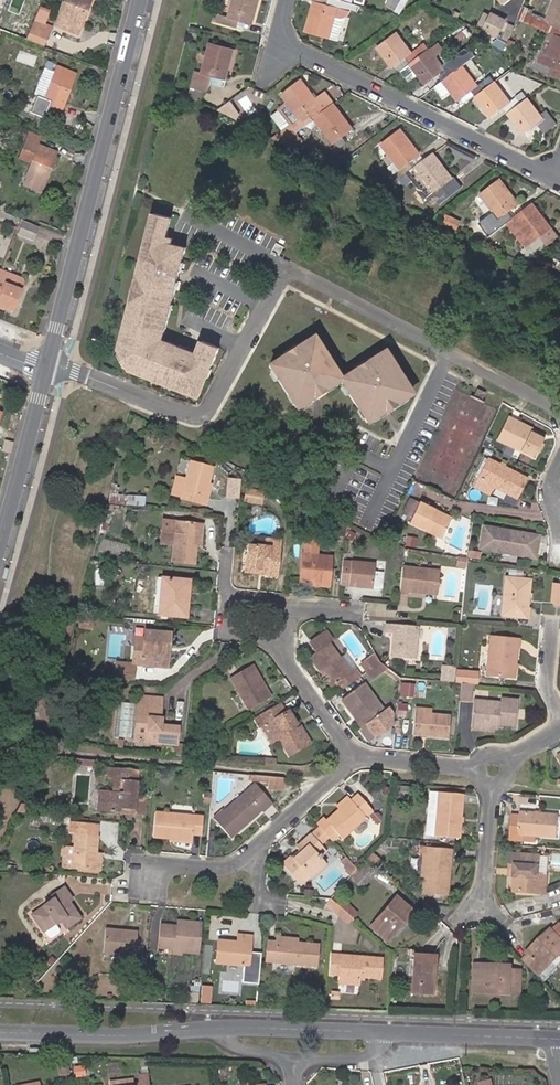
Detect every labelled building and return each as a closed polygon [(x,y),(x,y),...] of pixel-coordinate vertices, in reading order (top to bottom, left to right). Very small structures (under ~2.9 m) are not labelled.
[(63,19),(59,18),(56,25),(66,29),(78,33),(91,0),(70,0),(63,19)] [(70,0),(66,0),(59,18),(63,19),(70,0)] [(229,16),(214,13),(212,20),(237,27),(240,19),(245,21),(253,23),(259,0),(233,0),(229,16)] [(328,5),(314,1),(305,31),(329,37),(337,38),(343,16),(348,14),(349,11),(349,8),(359,11),(360,4),(345,0),(329,0),(328,5)] [(387,4),(395,9),(400,0),(389,0),(387,4)] [(395,9),(400,12),(407,0),(400,0),(395,9)] [(546,21),(555,24),(559,10),(559,0),(555,0),(546,21)] [(518,19),(548,31),(555,33),(559,35),(559,10),(555,24),(546,21),(528,14),(529,11),(523,7),(518,19)] [(487,10),(479,21),(486,26),(493,14),(487,10)] [(500,24),(491,20),(487,28),(496,33),(500,24)] [(51,28),(34,22),(31,31),(47,37),(51,28)] [(47,37),(31,31),(27,40),(44,46),(47,37)] [(555,33),(548,31),(540,51),(546,53),(555,33)] [(410,64),(422,55),(429,49),(423,42),(417,48),(412,51),(397,32),(378,46),(393,67),(405,57),(409,62),(410,64)] [(555,33),(546,53),(540,51),(536,49),(529,65),(532,66),(550,73),(553,65),(559,68),(559,35),(555,33)] [(234,49),(209,42),(202,71),(195,70),(191,85),(204,89),(207,89),(210,82),(220,84),(222,77),(227,78),(234,49)] [(443,80),(455,70),(463,65),(457,58),(444,67),(435,56),(443,50),(438,43),(430,49),(429,49),(422,55),(410,64),(425,84),(438,72),(443,80)] [(409,62),(405,57),(394,66),(398,70),(409,62)] [(468,65),(478,77),(483,73),(472,61),(468,65)] [(477,84),(463,65),(455,70),(443,80),(457,99),(471,89),(476,96),(488,87),(495,81),(489,74),(482,80),(477,84)] [(553,65),(550,73),(559,77),(559,68),(553,65)] [(57,67),(46,99),(50,101),(48,108),(60,113),(75,74),(57,67)] [(301,79),(281,94),(287,102),(278,108),(288,121),(279,127),(281,130),(272,137),(282,141),(295,132),(314,117),(325,109),(320,102),(316,97),(301,79)] [(21,84),(9,80),(7,87),(18,91),(21,84)] [(508,112),(521,102),(528,97),(522,90),(510,99),(495,81),(488,87),(476,96),(491,115),(503,106),(508,112)] [(191,85),(189,95),(201,101),(204,89),(191,85)] [(324,92),(316,97),(320,102),(325,109),(333,103),(324,92)] [(235,97),(218,110),(238,120),(244,108),(235,97)] [(521,102),(508,112),(524,133),(538,122),(545,132),(557,123),(546,108),(540,112),(528,97),(521,102)] [(325,109),(314,117),(333,143),(329,145),(334,151),(345,143),(341,136),(352,127),(333,103),(325,109)] [(23,136),(26,130),(13,124),(10,130),(23,136)] [(419,153),(401,129),(381,144),(393,160),(399,168),(393,173),(383,180),(385,182),(389,187),(391,185),(413,168),(408,162),(419,153)] [(295,132),(282,141),(293,147),(301,141),(295,132)] [(27,141),(38,144),(41,137),(30,134),(27,141)] [(31,162),(26,176),(32,179),(29,186),(41,190),(56,151),(38,144),(27,141),(21,158),(31,162)] [(415,167),(413,168),(391,185),(394,188),(401,182),(405,186),(412,181),(424,198),(422,200),(426,205),(433,200),(429,195),(432,193),(452,177),(433,152),(415,167)] [(419,153),(408,162),(413,168),(415,167),(423,160),(419,153)] [(393,173),(399,168),(393,160),(386,165),(393,173)] [(459,188),(452,177),(432,193),(429,195),(433,200),(437,205),(459,188)] [(481,194),(499,219),(484,230),(490,237),(495,232),(496,232),(506,224),(513,218),(508,212),(519,203),(500,179),(481,194)] [(385,182),(376,189),(382,192),(389,187),(385,182)] [(522,212),(514,218),(533,242),(525,249),(529,255),(543,244),(539,238),(552,227),(534,202),(524,210),(522,212)] [(524,210),(519,203),(508,212),(513,218),(514,218),(522,212),(524,210)] [(166,236),(171,217),(152,212),(150,225),(148,233),(142,255),(137,273),(130,301),(126,317),(118,351),(126,366),(157,379),(174,386),(187,391),(191,393),(198,396),(206,376),(209,368),(218,347),(201,340),(195,353),(186,348),(177,345),(162,339),(169,312),(171,304),(175,289),(177,281),(180,269),(182,262),(186,247),(172,243),(173,237),(166,236)] [(447,215),(444,221),(456,227),(459,221),(447,215)] [(513,218),(506,224),(525,249),(533,242),(514,218),(513,218)] [(40,229),(23,222),(18,235),(35,242),(40,229)] [(552,227),(539,238),(543,244),(545,246),(558,236),(552,227)] [(502,240),(496,232),(495,232),(490,237),(489,237),(494,245),(502,240)] [(525,249),(520,252),(524,258),(529,255),(525,249)] [(21,289),(22,282),(20,277),(1,270),(0,272),(0,301),(5,303),(4,306),(13,310),(21,289)] [(339,380),(321,351),(314,341),(311,336),(296,346),(284,354),(268,364),(295,408),(300,405),(312,397),(313,396),(322,391),(324,390),(334,383),(339,380)] [(314,341),(321,351),(323,349),(317,339),(314,341)] [(284,354),(296,346),(294,343),(281,351),(284,354)] [(356,369),(339,380),(341,383),(348,394),(358,408),(364,418),(367,422),(373,418),(385,411),(386,410),(395,404),(396,403),(407,396),(413,393),(410,390),(406,383),(394,364),(387,354),(385,350),(369,360),(356,369)] [(390,352),(387,354),(394,364),(397,362),(390,352)] [(354,365),(356,369),(369,360),(367,357),(354,365)] [(157,379),(156,381),(173,387),(174,386),(157,379)] [(336,386),(334,383),(324,390),(326,393),(336,386)] [(348,394),(341,383),(338,385),(345,396),(348,394)] [(456,387),(449,403),(477,416),(484,400),(456,387)] [(324,394),(322,391),(313,396),(316,399),(324,394)] [(407,396),(396,403),(398,406),(409,399),(407,396)] [(314,401),(312,397),(300,405),(302,408),(314,401)] [(397,407),(395,404),(386,410),(388,413),(397,407)] [(361,420),(364,418),(358,408),(355,410),(361,420)] [(387,414),(385,411),(373,418),(375,422),(387,414)] [(517,422),(518,419),(509,414),(497,436),(536,455),(539,450),(543,441),(545,438),(530,431),(531,428),(517,422)] [(532,426),(518,419),(517,422),(531,428),(532,426)] [(546,435),(531,428),(530,431),(545,438),(546,435)] [(488,456),(478,476),(482,478),(492,458),(488,456)] [(482,478),(478,476),(474,484),(490,492),(494,484),(518,496),(528,476),(492,458),(482,478)] [(205,496),(209,483),(213,465),(191,459),(187,477),(178,475),(173,493),(183,495),(185,491),(205,496)] [(241,478),(230,477),(228,493),(239,494),(241,478)] [(264,494),(247,491),(245,503),(262,506),(264,494)] [(116,493),(111,492),(109,501),(126,503),(127,494),(116,493)] [(449,518),(417,503),(407,524),(439,539),(449,518)] [(198,541),(200,522),(165,518),(163,538),(176,539),(175,560),(196,562),(198,541)] [(103,527),(100,535),(110,537),(112,530),(103,527)] [(536,536),(481,527),(477,549),(532,558),(536,536)] [(268,537),(267,545),(284,547),(285,539),(268,537)] [(250,543),(247,565),(270,567),(270,573),(281,574),(284,547),(267,545),(250,543)] [(316,578),(315,582),(333,584),(335,555),(306,552),(304,577),(316,578)] [(469,557),(460,556),(459,565),(468,566),(469,557)] [(344,581),(352,582),(376,584),(377,569),(378,561),(354,559),(354,565),(345,564),(344,581)] [(405,563),(402,589),(412,590),(412,587),(440,590),(443,567),(405,563)] [(270,567),(247,565),(247,571),(270,573),(270,567)] [(441,594),(457,595),(459,569),(443,568),(441,594)] [(376,584),(385,585),(386,570),(377,569),(376,584)] [(187,596),(188,576),(165,573),(162,610),(188,613),(190,596),(187,596)] [(530,604),(530,594),(530,593),(531,590),(531,589),(532,576),(508,574),(505,612),(529,614),(530,605),(530,604)] [(92,617),(86,616),(84,625),(91,626),(92,617)] [(395,632),(393,654),(417,656),(420,624),(388,621),(387,631),(395,632)] [(136,661),(167,663),(169,641),(172,641),(173,628),(148,627),(148,633),(147,642),(138,642),(136,661)] [(344,687),(360,675),(355,669),(351,671),(338,653),(329,641),(334,638),(329,631),(325,630),(312,640),(319,648),(312,654),(322,668),(325,666),(336,682),(339,680),(344,687)] [(138,633),(138,642),(147,642),(148,633),(138,633)] [(516,665),(517,661),(518,646),(519,637),(492,634),(488,671),(515,674),(516,665)] [(345,649),(338,653),(351,671),(359,667),(345,649)] [(364,661),(369,669),(383,658),(378,650),(364,661)] [(383,658),(369,669),(375,678),(392,666),(383,658)] [(255,661),(252,663),(266,686),(268,684),(255,661)] [(266,686),(252,663),(232,674),(251,707),(274,694),(268,684),(266,686)] [(457,665),(444,664),(443,676),(455,677),(457,665)] [(136,667),(117,666),(117,676),(135,678),(136,667)] [(333,684),(336,682),(325,666),(322,668),(333,684)] [(473,680),(463,680),(461,697),(471,698),(473,680)] [(368,723),(377,735),(393,722),(394,719),(386,709),(366,681),(343,698),(356,715),(359,713),(362,716),(367,723),(368,723)] [(415,684),(403,684),(402,695),(414,696),(415,684)] [(159,711),(163,712),(164,695),(141,693),(137,737),(180,741),(181,723),(164,721),(158,721),(159,711)] [(485,720),(484,723),(502,724),(502,720),(519,722),(520,695),(504,694),(504,698),(476,696),(474,719),(485,720)] [(116,736),(134,737),(137,702),(118,701),(116,736)] [(268,720),(278,737),(281,735),(291,752),(311,740),(302,723),(298,726),(296,723),(298,722),(290,708),(287,709),(283,701),(263,712),(268,720)] [(432,710),(417,708),(414,731),(449,734),(451,712),(432,710)] [(372,738),(377,735),(368,723),(367,723),(362,716),(359,713),(356,715),(358,719),(372,738)] [(274,739),(278,737),(268,720),(265,722),(274,739)] [(182,743),(181,751),(189,752),(190,744),(182,743)] [(109,808),(124,810),(124,805),(137,807),(137,811),(147,812),(149,794),(139,793),(142,767),(119,765),(118,777),(117,788),(111,788),(109,808)] [(259,780),(228,807),(227,806),(216,815),(234,835),(265,806),(267,808),(276,799),(259,780)] [(101,807),(109,808),(111,788),(103,787),(101,807)] [(462,819),(463,814),(465,791),(440,789),(436,834),(461,835),(462,819)] [(340,807),(352,796),(350,793),(349,794),(338,804),(340,807)] [(360,793),(354,798),(369,814),(374,809),(360,793)] [(325,814),(319,820),(331,834),(338,828),(344,836),(369,814),(354,798),(352,796),(340,807),(329,817),(325,814)] [(173,835),(194,837),(194,831),(203,832),(205,814),(158,809),(156,834),(173,835)] [(525,839),(525,833),(537,834),(559,836),(559,823),(559,813),(541,811),(538,811),(523,809),(522,813),(514,812),(512,838),(525,839)] [(98,867),(100,851),(101,833),(99,834),(100,823),(83,821),(82,832),(79,831),(77,849),(76,865),(98,867)] [(298,846),(301,848),(303,851),(296,857),(294,854),(285,862),(301,880),(310,874),(311,875),(327,860),(322,856),(324,854),(322,851),(327,848),(313,832),(298,846)] [(428,851),(425,873),(424,891),(447,893),(452,846),(428,844),(428,851)] [(76,865),(77,849),(63,847),(62,864),(76,865)] [(303,851),(301,848),(294,854),(296,857),(303,851)] [(376,851),(372,856),(376,860),(381,855),(376,851)] [(541,854),(513,852),(512,866),(517,866),(517,873),(515,889),(547,892),(549,874),(540,873),(541,854)] [(356,862),(349,854),(340,861),(343,864),(341,866),(350,876),(360,866),(356,862)] [(361,857),(356,862),(360,866),(365,860),(361,857)] [(329,862),(327,860),(311,875),(313,877),(329,862)] [(368,863),(365,860),(360,866),(346,880),(349,882),(368,863)] [(368,863),(349,882),(355,888),(374,869),(368,863)] [(310,874),(301,880),(303,882),(311,875),(310,874)] [(57,895),(46,902),(48,904),(36,912),(47,928),(58,921),(59,920),(58,918),(62,914),(65,918),(70,925),(84,916),(72,899),(76,896),(68,884),(55,892),(57,895)] [(398,893),(379,916),(382,918),(376,926),(390,937),(415,908),(398,893)] [(359,909),(344,896),(339,901),(355,915),(359,909)] [(334,908),(349,921),(355,915),(339,901),(334,908)] [(48,904),(46,902),(35,910),(36,912),(48,904)] [(382,918),(379,916),(373,923),(376,926),(382,918)] [(184,924),(179,923),(164,923),(162,944),(176,945),(176,950),(182,950),(183,948),(200,950),(202,920),(184,918),(184,924)] [(58,921),(47,928),(51,935),(54,935),(61,931),(62,928),(58,921)] [(541,972),(559,952),(559,921),(553,926),(553,925),(545,933),(548,936),(531,952),(526,957),(541,972)] [(141,929),(110,926),(107,951),(139,954),(141,929)] [(244,940),(238,940),(221,938),(218,960),(251,963),(254,933),(245,931),(244,940)] [(529,949),(531,952),(548,936),(545,933),(529,949)] [(300,939),(279,938),(279,940),(270,938),(269,959),(319,964),(322,941),(300,939)] [(369,969),(369,973),(382,974),(384,954),(334,950),(332,969),(341,970),(341,975),(361,977),(361,972),(361,969),(369,969)] [(416,951),(414,981),(431,982),(433,964),(436,964),(437,953),(435,953),(427,952),(416,951)] [(481,984),(481,960),(477,960),(476,989),(501,990),(502,984),(481,984)] [(514,961),(481,960),(481,984),(502,984),(501,990),(513,990),(514,983),(523,983),(524,966),(514,966),(514,961)] [(431,982),(414,981),(413,989),(433,990),(436,964),(433,964),(431,982)] [(190,1001),(199,1001),(200,993),(191,992),(190,1001)] [(75,1065),(77,1076),(87,1074),(85,1063),(75,1065)] [(67,1065),(59,1066),(60,1078),(69,1077),(67,1065)] [(140,1084),(149,1084),(148,1073),(139,1074),(140,1082),(140,1084)]
